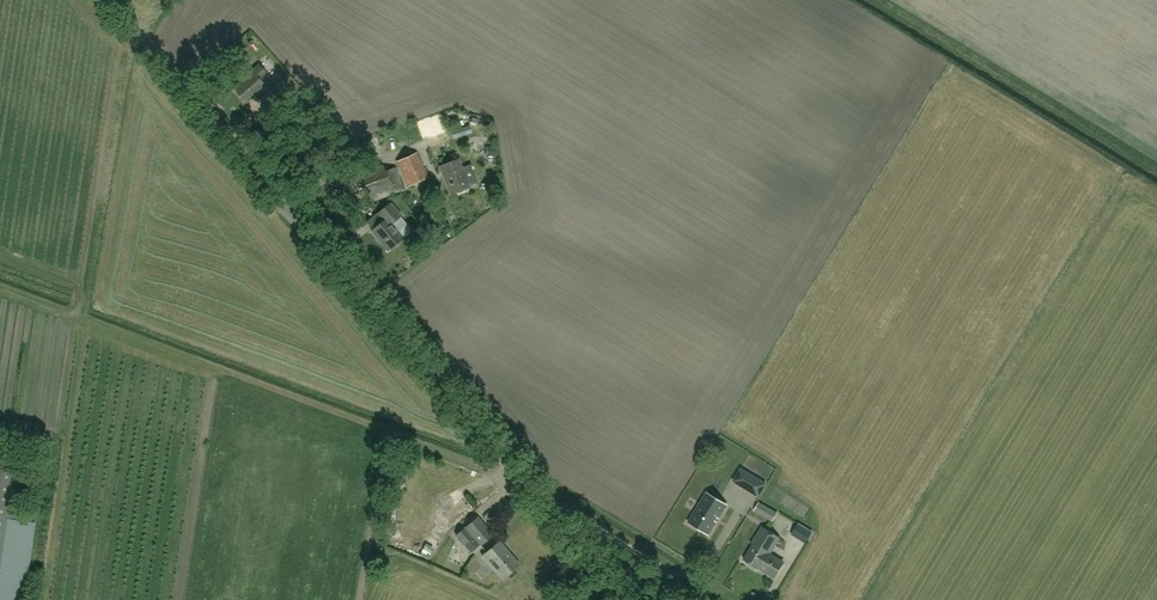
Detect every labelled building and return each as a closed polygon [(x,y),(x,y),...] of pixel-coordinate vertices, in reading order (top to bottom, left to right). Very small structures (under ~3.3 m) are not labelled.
[(261,80),(268,74),(259,64),(251,71),(252,72),(234,88),(247,103),(266,86),(261,80)] [(212,86),(218,84),(214,75),(209,77),(212,86)] [(280,105),(290,96),(279,83),(269,92),(280,105)] [(467,132),(434,144),(437,152),(470,140),(467,132)] [(409,186),(426,178),(415,154),(398,162),(409,186)] [(444,179),(450,195),(468,187),(468,186),(476,182),(470,165),(461,168),(457,160),(440,166),(445,178),(444,179)] [(385,171),(363,180),(372,202),(394,194),(405,190),(395,167),(385,171)] [(403,238),(391,224),(400,217),(389,204),(378,213),(384,220),(372,231),(388,250),(403,238)] [(0,471),(0,588),(4,589),(2,599),(23,599),(35,525),(15,522),(23,475),(0,471)] [(747,473),(740,485),(746,489),(754,477),(747,473)] [(458,494),(444,478),(426,494),(436,506),(427,513),(437,525),(453,511),(446,503),(458,494)] [(689,522),(709,535),(727,505),(707,493),(689,522)] [(469,496),(462,501),(470,512),(477,508),(469,496)] [(778,512),(762,503),(759,501),(754,511),(772,522),(778,512)] [(492,535),(477,517),(456,535),(464,544),(473,537),(480,545),(492,535)] [(814,532),(799,523),(792,535),(806,544),(814,532)] [(759,568),(759,567),(775,577),(784,562),(770,554),(780,538),(761,526),(751,543),(753,544),(744,559),(759,568)] [(502,578),(519,564),(499,541),(483,556),(502,578)]
